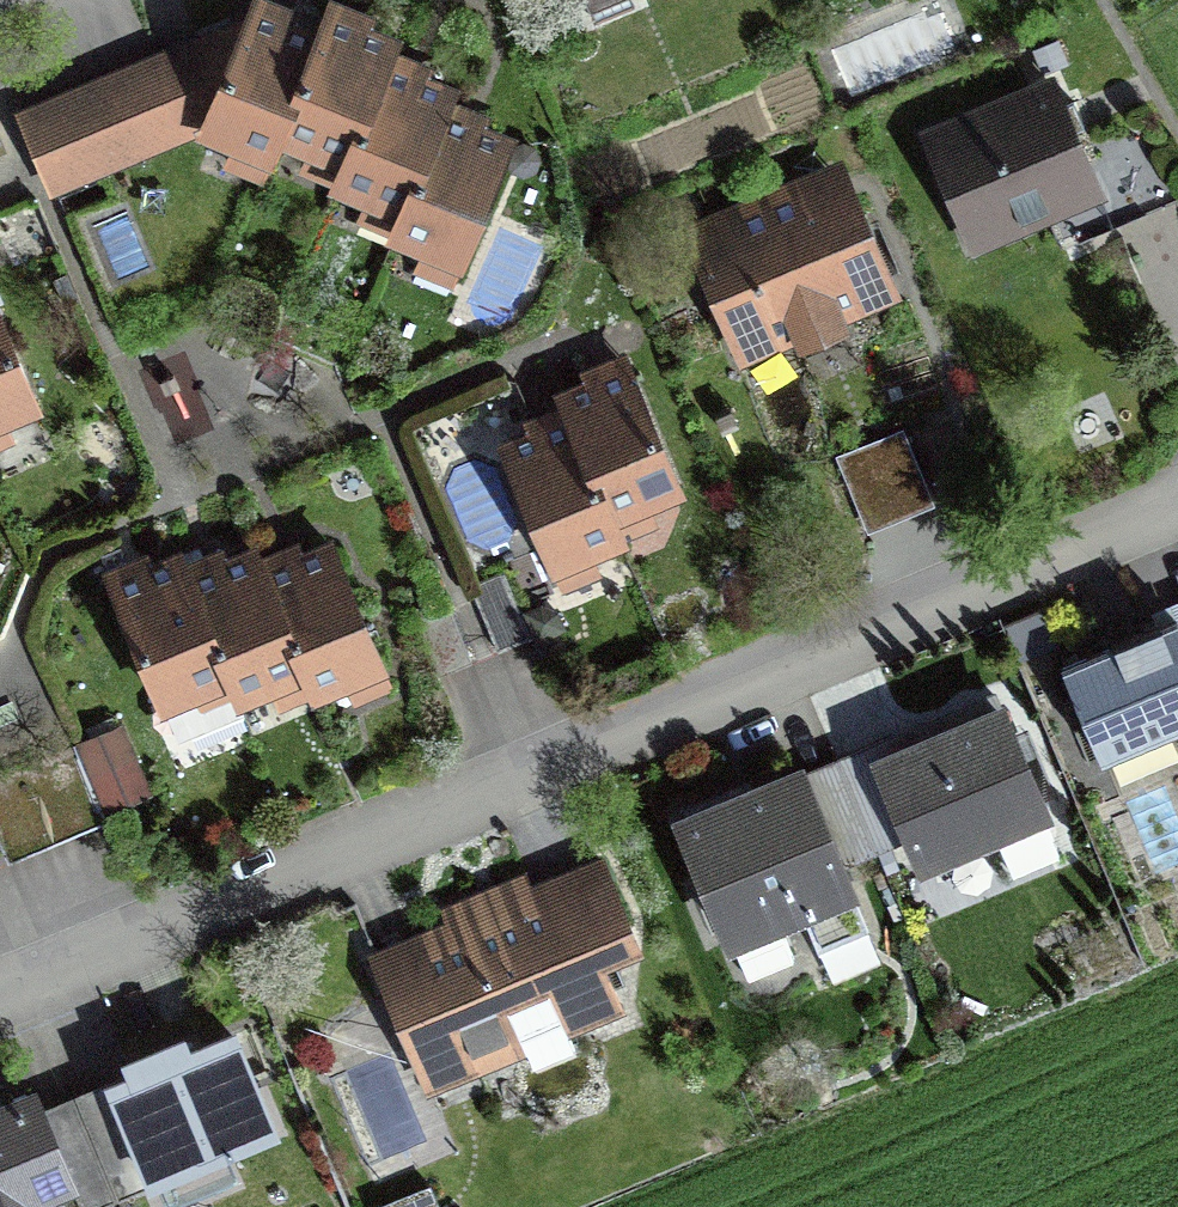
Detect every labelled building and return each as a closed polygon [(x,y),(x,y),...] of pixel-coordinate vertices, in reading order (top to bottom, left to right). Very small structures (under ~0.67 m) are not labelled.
[(595,22),(598,20),(603,32),(640,16),(633,0),(586,0),(595,22)] [(476,118),(451,107),(456,94),(426,82),(429,74),(419,70),(393,59),(398,46),(367,33),(372,21),(360,16),(333,5),(319,40),(292,28),(296,19),(284,13),(256,2),(204,128),(238,142),(229,164),(265,179),(283,136),(315,149),(306,170),(371,197),(362,218),(428,246),(419,267),(455,283),(513,145),(482,133),(486,122),(476,118)] [(1067,57),(1059,37),(1033,47),(1040,67),(1067,57)] [(24,121),(52,190),(188,134),(160,65),(138,74),(101,89),(67,103),(38,115),(24,121)] [(1051,219),(1064,250),(1177,201),(1142,121),(1088,144),(1054,67),(919,126),(974,252),(1051,219)] [(853,328),(849,318),(904,295),(844,153),(680,222),(741,365),(796,341),(800,350),(853,328)] [(15,433),(7,413),(38,400),(0,308),(0,440),(15,433)] [(561,401),(567,417),(550,424),(530,433),(534,441),(503,454),(560,588),(600,571),(592,552),(658,524),(649,504),(682,489),(632,370),(596,386),(561,401)] [(937,502),(904,425),(835,454),(867,531),(937,502)] [(212,561),(190,570),(185,557),(152,571),(148,561),(135,567),(106,579),(161,707),(229,678),(239,701),(273,686),(282,707),(347,679),(355,697),(391,682),(333,548),(305,560),(301,550),(287,556),(266,565),(260,552),(230,565),(226,555),(212,561)] [(498,652),(530,638),(503,572),(470,586),(498,652)] [(1177,727),(1177,600),(1153,610),(1157,619),(1061,657),(1101,758),(1109,755),(1119,780),(1177,757),(1177,751),(1170,730),(1177,727)] [(1044,817),(1048,815),(999,699),(874,751),(910,836),(922,865),(995,834),(1012,874),(1059,854),(1044,817)] [(153,792),(124,721),(76,741),(105,812),(153,792)] [(72,751),(0,781),(0,857),(1,859),(20,851),(50,838),(84,824),(100,817),(72,751)] [(807,780),(842,865),(910,836),(874,751),(807,780)] [(782,926),(804,917),(818,951),(870,930),(842,865),(807,780),(684,831),(747,980),(796,960),(782,926)] [(579,1055),(571,1035),(629,1011),(608,962),(645,947),(605,851),(367,951),(427,1093),(527,1051),(537,1073),(579,1055)] [(185,1029),(121,1055),(125,1067),(103,1076),(104,1080),(75,1093),(118,1198),(283,1131),(238,1021),(190,1041),(185,1029)] [(118,1198),(75,1093),(38,1108),(34,1100),(0,1115),(0,1206),(40,1206),(39,1203),(74,1189),(81,1206),(96,1206),(118,1198)] [(431,1182),(373,1205),(374,1206),(441,1206),(431,1182)]
